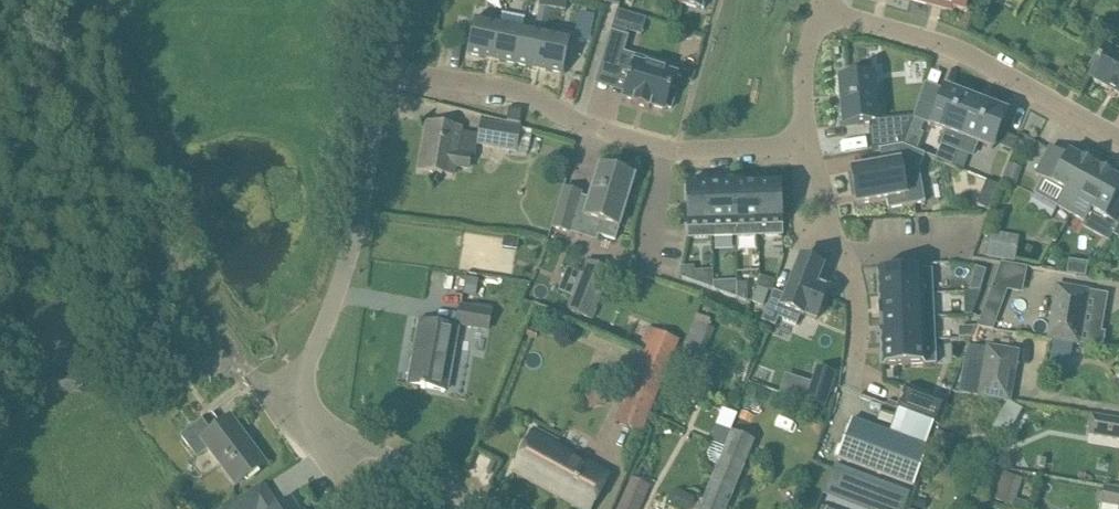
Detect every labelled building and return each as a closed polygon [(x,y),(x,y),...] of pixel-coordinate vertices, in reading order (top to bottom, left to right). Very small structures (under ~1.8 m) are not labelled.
[(539,6),(552,8),(553,0),(540,0),(539,6)] [(552,8),(565,10),(566,1),(556,0),(553,0),(552,8)] [(700,10),(701,8),(704,9),(707,0),(668,0),(700,10)] [(938,2),(965,10),(968,0),(939,0),(938,2)] [(590,38),(594,13),(578,11),(574,35),(590,38)] [(475,18),(468,55),(492,59),(499,23),(475,18)] [(523,28),(499,23),(492,59),(516,64),(523,28)] [(547,33),(523,28),(516,64),(540,69),(547,33)] [(672,90),(677,75),(653,68),(655,63),(623,53),(628,36),(611,31),(602,62),(632,70),(623,98),(635,101),(634,104),(650,109),(650,106),(666,111),(667,108),(672,109),(677,91),(672,90)] [(571,38),(547,33),(540,69),(564,74),(571,38)] [(1107,46),(1100,58),(1096,56),(1089,69),(1093,71),(1089,77),(1118,93),(1118,53),(1107,46)] [(841,94),(842,102),(844,126),(869,123),(872,151),(903,145),(913,118),(913,117),(878,120),(874,77),(870,77),(870,75),(855,76),(856,79),(840,80),(841,94)] [(973,95),(959,89),(958,93),(945,88),(937,109),(919,102),(913,117),(913,118),(947,132),(942,144),(957,150),(976,100),(972,99),(973,95)] [(1004,111),(1005,107),(991,101),(989,105),(976,100),(957,150),(972,155),(977,143),(993,149),(1007,112),(1004,111)] [(509,109),(507,122),(520,124),(522,111),(509,109)] [(460,128),(428,123),(420,170),(453,175),(454,166),(468,168),(470,156),(475,157),(479,136),(460,132),(460,128)] [(517,150),(528,152),(532,131),(520,129),(498,126),(482,123),(478,144),(506,149),(517,151),(517,150)] [(1006,134),(1002,144),(1014,148),(1018,139),(1006,134)] [(925,202),(924,202),(923,198),(920,180),(920,178),(916,179),(914,179),(914,176),(913,171),(919,170),(925,155),(903,145),(879,150),(879,151),(881,151),(883,164),(869,167),(852,170),(858,205),(862,204),(887,200),(888,205),(888,209),(925,203),(925,201),(925,202)] [(1067,157),(1050,148),(1036,175),(1044,179),(1035,194),(1071,214),(1097,168),(1070,153),(1067,157)] [(613,242),(633,179),(600,168),(589,200),(581,198),(582,195),(563,188),(550,227),(579,237),(585,219),(601,224),(597,237),(613,242)] [(1071,214),(1086,222),(1083,227),(1109,242),(1113,234),(1114,234),(1118,225),(1118,180),(1097,168),(1071,214)] [(977,205),(990,210),(1000,186),(987,181),(977,205)] [(759,236),(783,235),(781,182),(757,183),(759,236)] [(734,184),(736,237),(758,236),(759,236),(757,183),(734,184)] [(711,185),(713,238),(713,237),(736,237),(734,184),(711,185)] [(711,185),(687,185),(687,204),(688,210),(689,238),(713,238),(711,185)] [(1015,252),(1002,250),(1004,237),(991,235),(987,256),(1013,260),(1015,252)] [(504,237),(502,248),(518,251),(520,240),(504,237)] [(801,259),(786,296),(774,291),(762,322),(776,327),(779,318),(797,324),(800,315),(804,317),(805,315),(817,320),(829,288),(817,284),(823,267),(801,259)] [(1069,259),(1067,274),(1086,277),(1088,263),(1069,259)] [(612,271),(586,260),(566,310),(592,320),(612,271)] [(681,278),(694,282),(693,267),(683,267),(681,278)] [(933,293),(932,269),(879,272),(880,296),(933,293)] [(467,277),(464,295),(476,297),(479,279),(467,277)] [(725,293),(737,297),(737,284),(736,281),(725,282),(725,293)] [(969,292),(981,291),(983,284),(972,281),(969,292)] [(747,284),(737,284),(737,297),(747,301),(747,284)] [(1089,291),(1057,285),(1053,307),(1048,339),(1080,345),(1089,291)] [(758,286),(752,302),(763,306),(769,291),(758,286)] [(934,316),(933,294),(933,293),(880,296),(881,319),(934,316)] [(987,299),(980,317),(977,327),(994,330),(1003,305),(987,299)] [(76,340),(69,301),(24,308),(30,348),(76,340)] [(963,302),(963,312),(973,311),(977,301),(963,302)] [(492,311),(460,306),(456,327),(489,332),(492,311)] [(684,350),(701,357),(714,320),(697,313),(684,350)] [(881,319),(882,341),(882,342),(935,340),(935,339),(934,317),(934,316),(881,319)] [(443,326),(421,322),(410,384),(446,391),(457,328),(443,326)] [(972,338),(976,327),(960,328),(960,339),(972,338)] [(650,336),(614,422),(642,433),(677,348),(650,336)] [(882,342),(883,366),(936,364),(935,340),(882,342)] [(1020,351),(986,345),(978,396),(1011,402),(1020,351)] [(818,368),(807,402),(824,407),(835,373),(818,368)] [(905,389),(897,409),(938,425),(946,404),(905,389)] [(1092,416),(1089,434),(1118,440),(1118,420),(1092,416)] [(265,464),(231,418),(213,431),(204,419),(179,437),(195,458),(209,448),(236,486),(265,464)] [(927,448),(852,420),(837,459),(913,487),(927,448)] [(533,431),(515,471),(586,508),(590,508),(609,475),(554,446),(556,440),(533,431)] [(732,432),(700,508),(727,508),(755,441),(732,432)] [(938,433),(933,445),(950,451),(954,438),(938,433)] [(891,508),(907,508),(911,500),(833,470),(827,484),(856,496),(854,501),(873,508),(874,508),(876,503),(891,508)] [(1023,479),(997,471),(988,499),(1014,507),(1023,479)] [(632,479),(618,508),(641,508),(650,487),(632,479)] [(238,500),(244,508),(296,508),(291,500),(279,507),(264,483),(238,500)] [(1104,487),(1101,504),(1118,507),(1118,490),(1104,487)] [(914,506),(922,508),(924,508),(927,502),(917,498),(914,506)] [(224,508),(244,508),(238,500),(224,508)]
